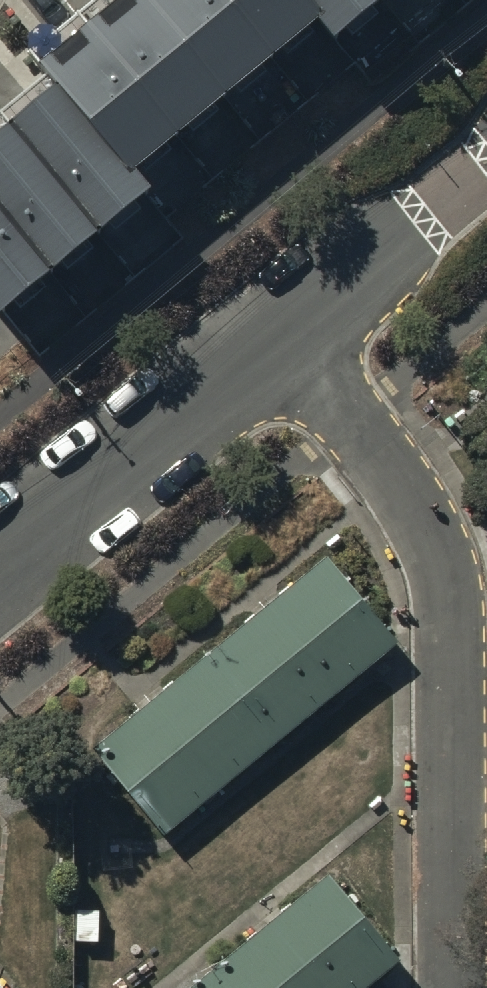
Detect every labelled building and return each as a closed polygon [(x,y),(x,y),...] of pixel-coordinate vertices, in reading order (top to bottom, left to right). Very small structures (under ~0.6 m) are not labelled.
[(0,127),(0,311),(152,186),(136,167),(318,17),(334,36),(378,0),(115,0),(40,62),(56,81),(0,127)] [(94,754),(163,839),(398,647),(329,563),(94,754)] [(400,966),(330,880),(198,987),(374,987),(400,966)]
